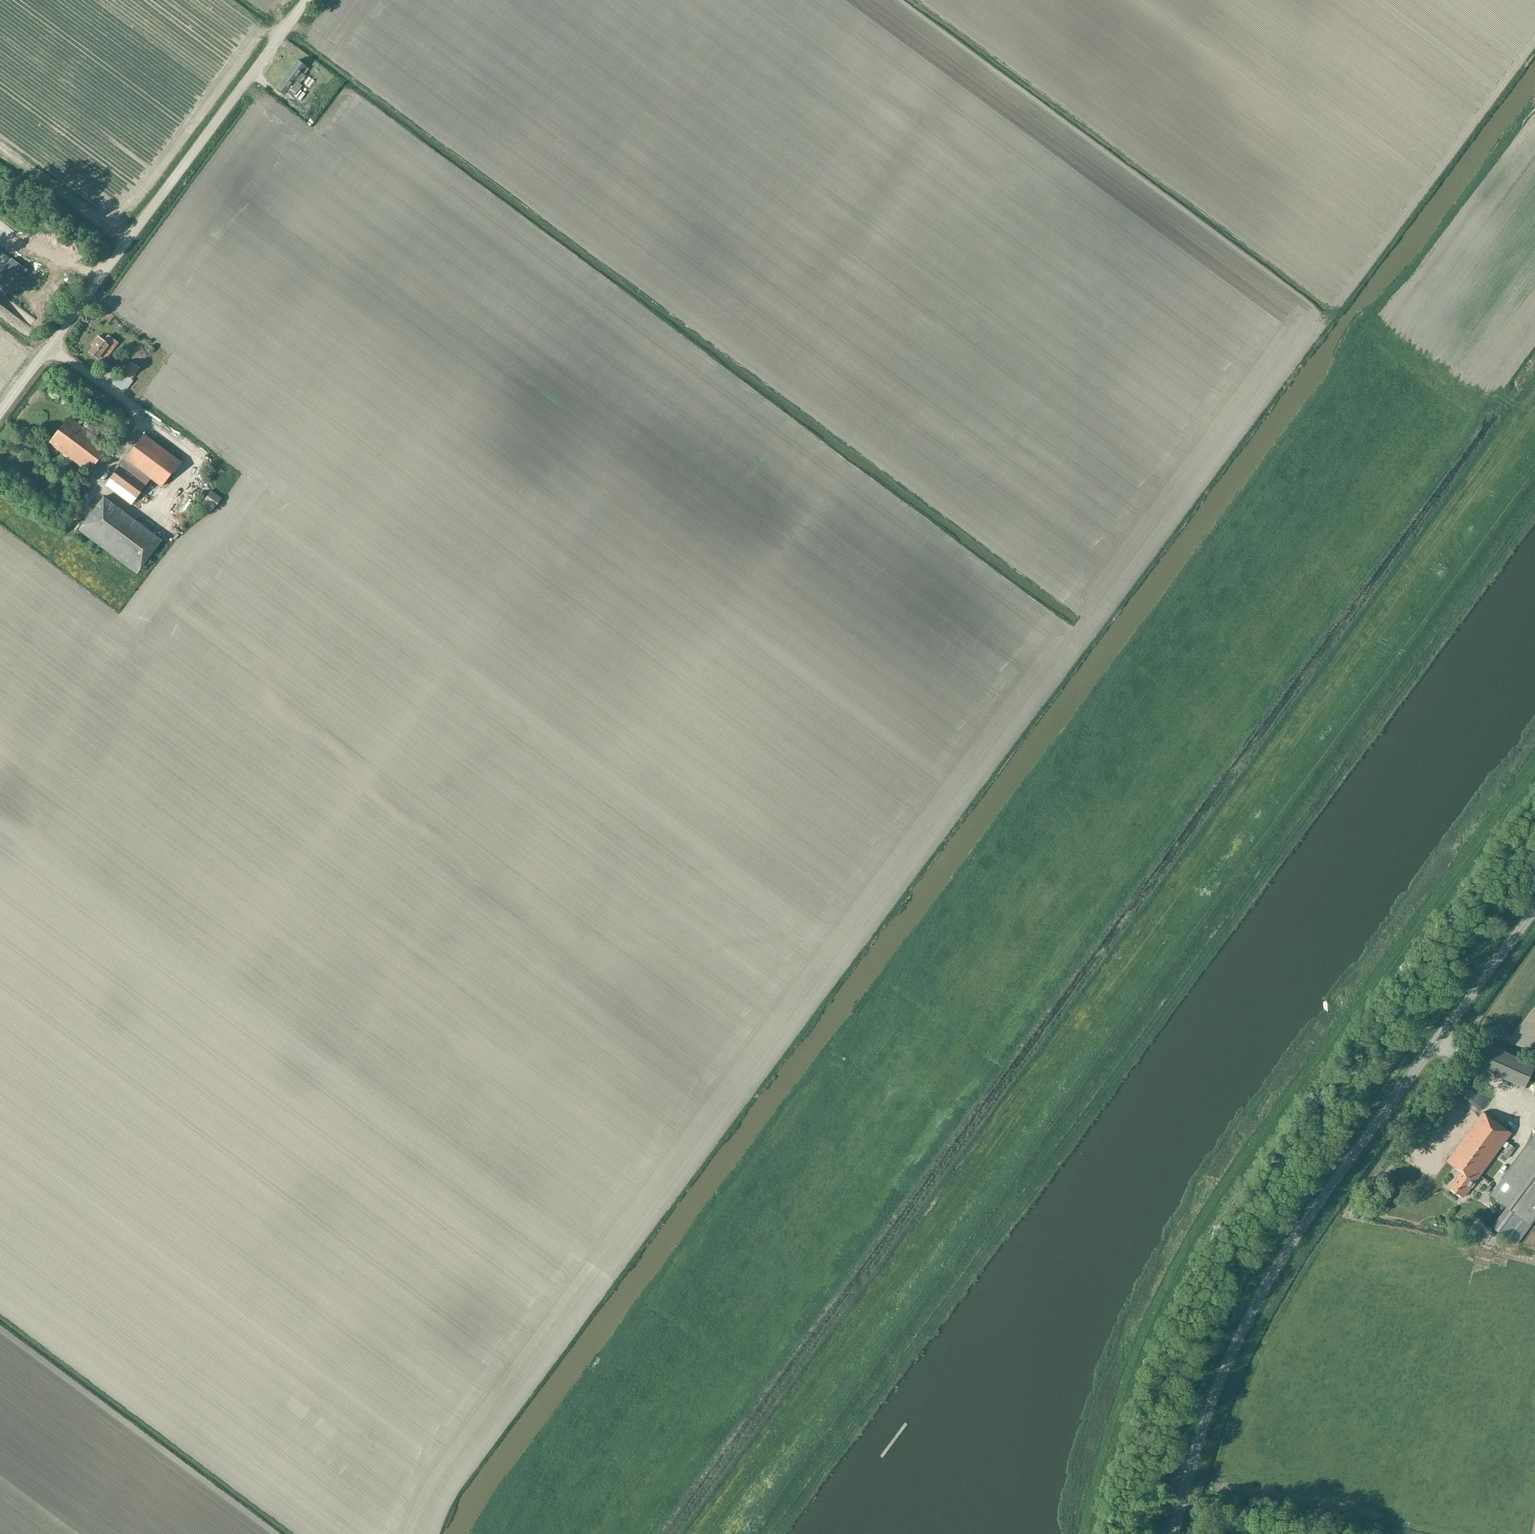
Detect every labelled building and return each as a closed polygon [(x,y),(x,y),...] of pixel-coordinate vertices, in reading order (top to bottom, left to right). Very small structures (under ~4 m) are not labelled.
[(300,84),(302,81),(306,76),(304,75),(308,69),(306,67),(306,66),(298,60),(276,89),(285,95),(288,91),(294,96),(302,86),(300,84)] [(318,72),(314,77),(319,80),(320,81),(324,76),(322,74),(318,72)] [(12,259),(2,273),(2,275),(5,277),(0,283),(0,287),(11,295),(16,289),(17,290),(21,285),(19,284),(24,277),(22,276),(26,270),(12,259)] [(104,362),(119,342),(109,334),(104,340),(97,335),(91,344),(93,346),(89,351),(104,362)] [(151,346),(147,351),(152,354),(155,349),(151,346)] [(145,372),(152,364),(143,356),(136,364),(145,372)] [(125,392),(133,381),(131,380),(140,368),(131,362),(123,373),(126,376),(118,386),(125,392)] [(70,417),(49,444),(88,473),(108,446),(70,417)] [(181,461),(144,433),(105,485),(131,505),(151,479),(162,487),(181,461)] [(212,511),(222,498),(212,490),(201,503),(212,511)] [(163,541),(104,496),(79,530),(137,574),(163,541)] [(166,507),(157,521),(165,527),(174,513),(166,507)] [(182,538),(188,530),(183,527),(177,535),(182,538)] [(173,537),(164,545),(173,554),(181,546),(173,537)] [(1526,1088),(1534,1067),(1534,1065),(1493,1046),(1483,1068),(1526,1088)] [(1450,1188),(1463,1198),(1511,1133),(1484,1113),(1447,1162),(1462,1173),(1450,1188)] [(1490,1196),(1508,1208),(1494,1228),(1517,1245),(1534,1221),(1534,1135),(1490,1196)] [(1502,1155),(1508,1159),(1515,1149),(1510,1144),(1502,1155)] [(1498,1217),(1502,1212),(1497,1208),(1493,1213),(1498,1217)]
